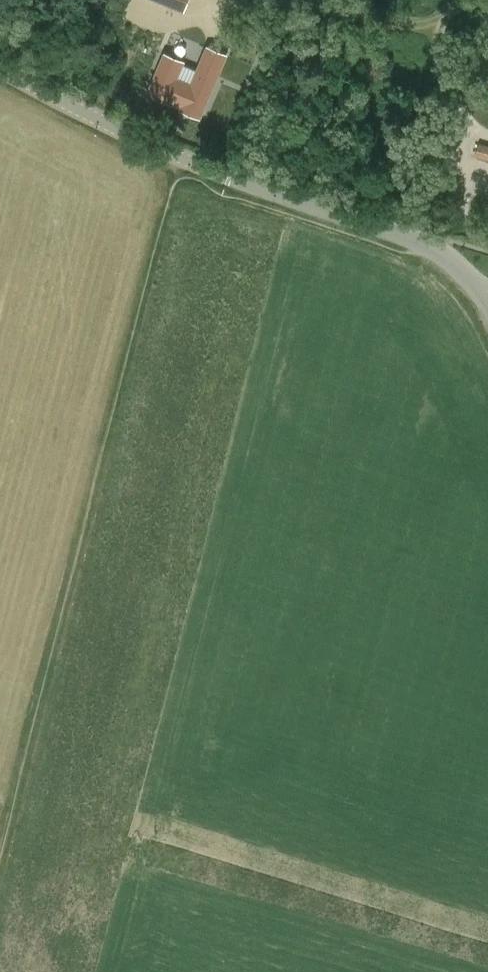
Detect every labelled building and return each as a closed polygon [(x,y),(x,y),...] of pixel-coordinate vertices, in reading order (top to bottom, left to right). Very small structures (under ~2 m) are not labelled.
[(187,0),(157,0),(182,11),(187,0)] [(201,114),(216,80),(197,72),(190,87),(175,81),(182,64),(183,63),(164,55),(149,91),(201,114)] [(487,160),(487,146),(479,143),(475,156),(487,160)]
